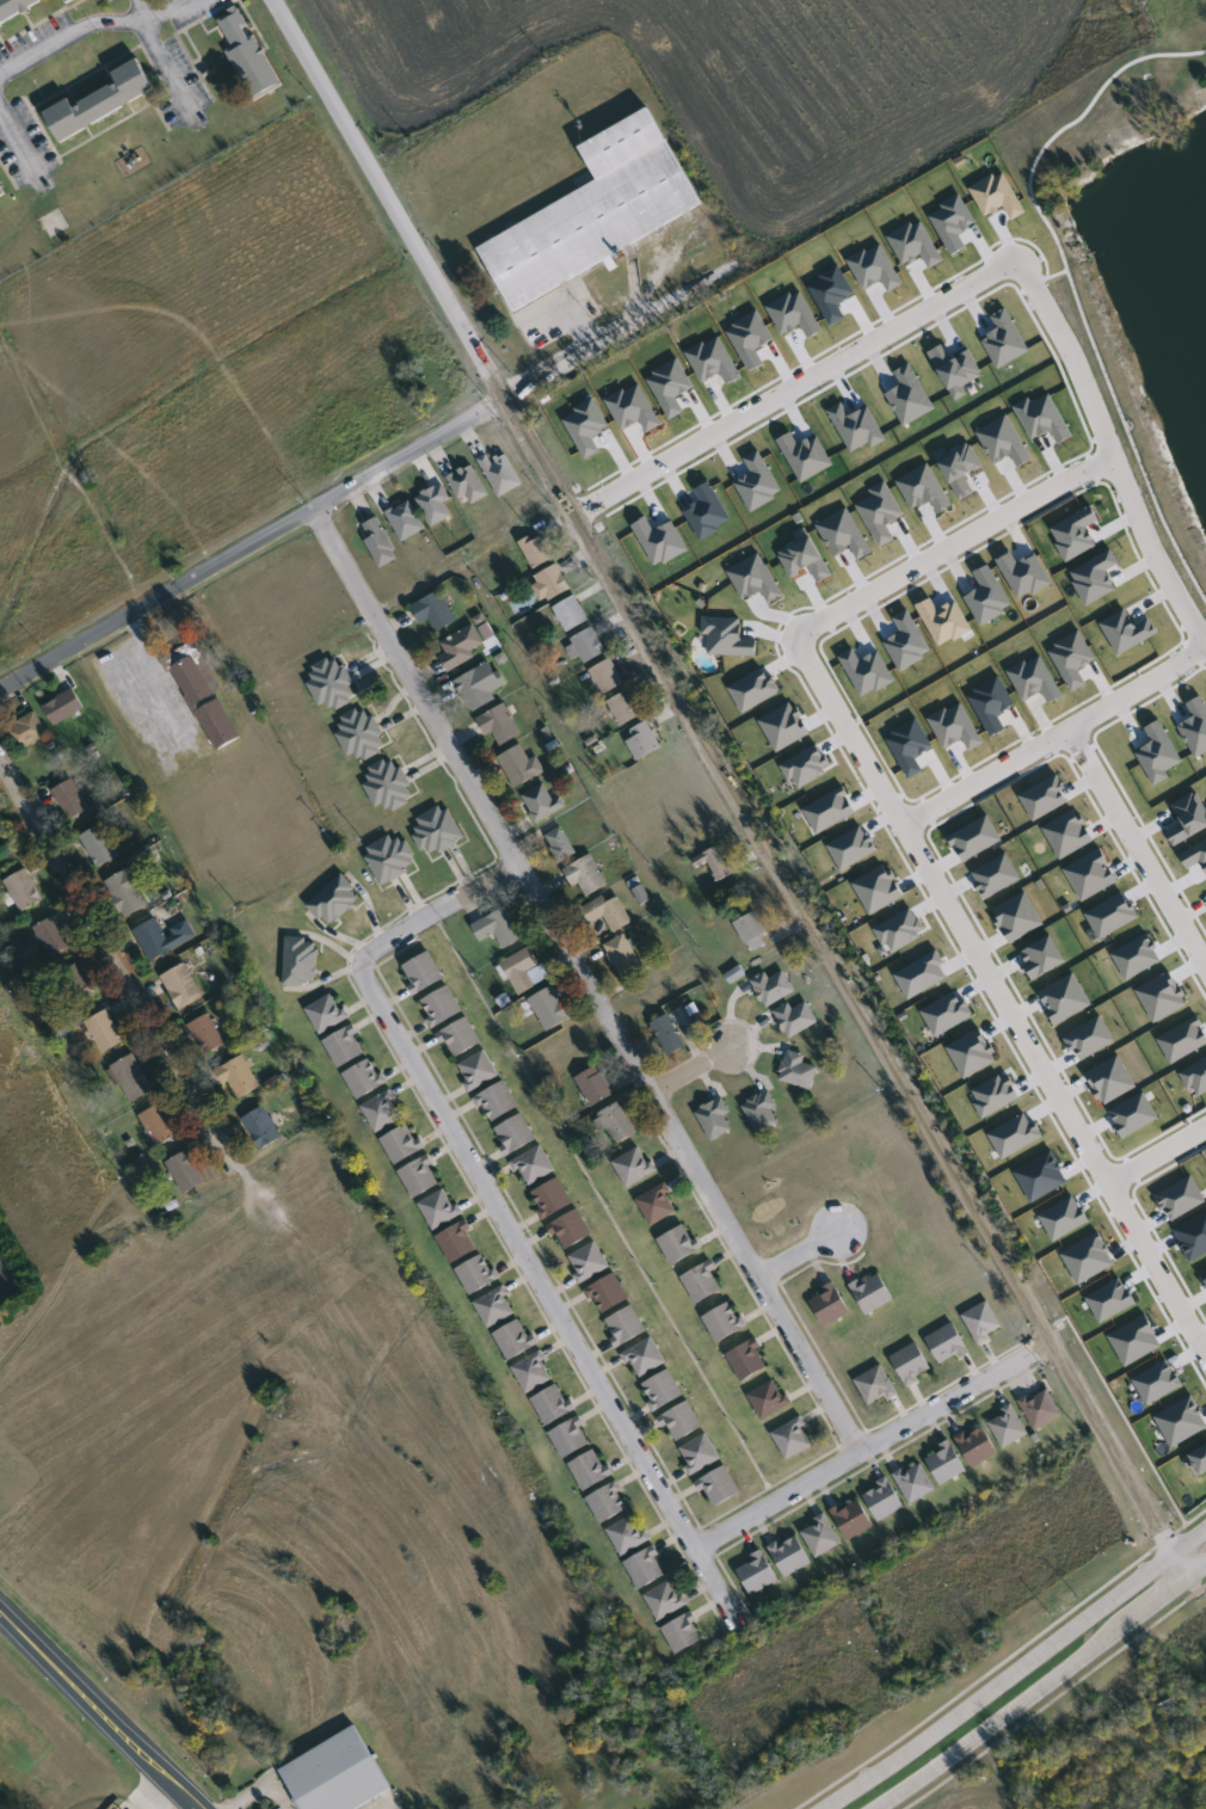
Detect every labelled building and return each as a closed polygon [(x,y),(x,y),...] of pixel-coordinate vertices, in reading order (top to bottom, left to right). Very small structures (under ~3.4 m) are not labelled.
[(44,7),(0,29),(0,0),(40,0),(44,7)] [(242,7),(279,87),(252,100),(228,51),(234,49),(219,18),(242,7)] [(75,106),(118,85),(112,73),(140,60),(156,93),(61,141),(47,112),(72,99),(75,106)] [(510,309),(478,245),(599,184),(580,146),(652,110),(704,210),(510,309)] [(484,460),(510,453),(519,490),(493,497),(484,460)] [(459,500),(447,476),(473,464),(488,497),(473,505),(468,496),(459,500)] [(426,530),(402,543),(387,513),(411,500),(426,530)] [(400,559),(380,568),(359,528),(380,517),(400,559)] [(534,570),(521,542),(540,533),(553,560),(534,570)] [(541,603),(533,576),(560,566),(570,592),(541,603)] [(411,607),(442,591),(457,622),(436,633),(430,621),(420,626),(411,607)] [(553,608),(576,596),(590,622),(567,634),(553,608)] [(449,672),(439,658),(447,654),(442,644),(474,626),(487,652),(449,672)] [(608,652),(586,665),(571,640),(592,627),(608,652)] [(242,738),(214,752),(166,657),(193,642),(242,738)] [(340,654),(361,700),(333,713),(330,704),(320,708),(308,682),(314,679),(309,667),(340,654)] [(603,696),(590,671),(611,659),(624,684),(603,696)] [(498,699),(473,714),(455,683),(492,660),(506,685),(494,693),(498,699)] [(44,704),(75,690),(86,712),(55,726),(44,704)] [(623,728),(607,703),(627,690),(644,715),(623,728)] [(487,739),(478,719),(507,703),(523,736),(500,747),(494,736),(487,739)] [(338,720),(365,704),(389,746),(353,765),(337,734),(343,731),(338,720)] [(49,734),(21,751),(7,728),(36,712),(49,734)] [(624,732),(651,724),(660,751),(634,759),(624,732)] [(516,789),(498,759),(522,745),(530,761),(537,757),(546,771),(516,789)] [(382,816),(361,773),(395,756),(417,799),(382,816)] [(91,808),(69,820),(51,790),(73,779),(91,808)] [(522,796),(546,783),(560,811),(537,823),(522,796)] [(417,819),(447,804),(466,841),(427,860),(413,832),(420,827),(417,819)] [(121,857),(101,868),(82,836),(101,824),(121,857)] [(544,837),(562,827),(577,854),(560,863),(544,837)] [(381,886),(363,850),(392,836),(394,839),(404,835),(420,867),(381,886)] [(699,869),(694,861),(716,848),(732,874),(719,882),(708,863),(699,869)] [(584,900),(566,869),(591,855),(609,886),(584,900)] [(150,907),(123,919),(106,880),(134,868),(150,907)] [(44,900),(23,913),(4,882),(25,869),(44,900)] [(363,899),(328,929),(308,904),(343,875),(363,899)] [(619,897),(633,923),(615,934),(605,917),(592,924),(583,909),(604,896),(608,903),(619,897)] [(504,949),(496,934),(481,942),(472,927),(506,906),(524,939),(504,949)] [(769,930),(761,939),(764,943),(755,952),(733,928),(752,911),(769,930)] [(50,960),(35,927),(56,917),(72,950),(50,960)] [(189,921),(197,939),(152,961),(135,929),(158,918),(165,934),(189,921)] [(623,980),(605,946),(626,935),(644,970),(623,980)] [(318,940),(318,985),(285,985),(285,940),(318,940)] [(548,979),(519,995),(502,962),(531,947),(548,979)] [(402,964),(433,954),(443,983),(413,993),(402,964)] [(99,996),(78,1008),(59,974),(81,962),(99,996)] [(179,1010),(161,977),(186,964),(204,997),(179,1010)] [(765,1008),(753,979),(768,973),(770,978),(786,972),(795,995),(765,1008)] [(463,1013),(436,1029),(419,1003),(447,985),(463,1013)] [(547,1033),(528,999),(554,986),(572,1020),(547,1033)] [(306,1009),(336,993),(350,1020),(320,1035),(306,1009)] [(790,1003),(794,1010),(807,1002),(819,1022),(790,1040),(774,1013),(790,1003)] [(127,1042),(104,1056),(85,1023),(107,1010),(127,1042)] [(189,1025),(209,1014),(226,1047),(205,1057),(189,1025)] [(667,1056),(653,1022),(671,1015),(685,1048),(667,1056)] [(439,1033),(467,1017),(482,1044),(455,1059),(439,1033)] [(325,1040),(352,1027),(365,1057),(338,1069),(325,1040)] [(473,1091),(457,1066),(485,1051),(500,1076),(473,1091)] [(806,1057),(805,1064),(818,1067),(812,1090),(780,1081),(788,1051),(806,1057)] [(154,1093),(131,1105),(111,1066),(134,1054),(154,1093)] [(236,1102),(217,1071),(242,1056),(261,1087),(236,1102)] [(387,1085),(358,1101),(344,1075),(371,1059),(387,1085)] [(576,1078),(598,1065),(615,1095),(591,1108),(576,1078)] [(476,1099),(504,1082),(519,1108),(492,1125),(476,1099)] [(780,1124),(761,1136),(743,1107),(769,1090),(779,1106),(771,1110),(780,1124)] [(362,1107),(389,1091),(404,1119),(376,1133),(362,1107)] [(696,1110),(724,1099),(731,1114),(726,1116),(733,1132),(709,1142),(696,1110)] [(639,1133),(616,1146),(598,1114),(621,1101),(639,1133)] [(140,1115),(161,1103),(179,1136),(158,1147),(140,1115)] [(242,1120),(264,1106),(284,1137),(263,1151),(242,1120)] [(493,1131),(522,1113),(537,1139),(510,1156),(493,1131)] [(381,1139),(410,1126),(423,1152),(394,1165),(381,1139)] [(628,1188),(613,1163),(642,1145),(657,1171),(628,1188)] [(555,1174),(527,1187),(515,1159),(543,1146),(555,1174)] [(167,1161),(191,1151),(205,1185),(181,1194),(167,1161)] [(443,1185),(414,1199),(399,1171),(427,1156),(443,1185)] [(574,1204),(547,1220),(531,1194),(559,1179),(574,1204)] [(678,1212),(651,1226),(636,1199),(665,1185),(678,1212)] [(435,1231),(419,1206),(444,1189),(461,1214),(435,1231)] [(591,1227),(573,1250),(552,1233),(570,1210),(591,1227)] [(437,1236),(466,1223),(479,1250),(450,1265),(437,1236)] [(700,1250),(672,1266),(658,1241),(685,1225),(700,1250)] [(610,1267),(584,1284),(568,1257),(595,1242),(610,1267)] [(470,1297),(456,1270),(485,1254),(499,1280),(470,1297)] [(683,1287),(704,1259),(718,1269),(712,1276),(721,1285),(706,1304),(683,1287)] [(868,1316),(853,1287),(879,1273),(894,1300),(868,1316)] [(629,1299),(602,1316),(586,1290),(614,1274),(629,1299)] [(810,1300),(836,1285),(851,1312),(826,1328),(810,1300)] [(475,1300),(505,1288),(515,1316),(486,1328),(475,1300)] [(703,1318),(731,1302),(746,1328),(718,1343),(703,1318)] [(976,1342),(964,1313),(991,1302),(1003,1330),(976,1342)] [(647,1334),(619,1348),(604,1321),(633,1306),(647,1334)] [(494,1334),(523,1319),(537,1347),(509,1362),(494,1334)] [(970,1353),(941,1366),(928,1336),(956,1323),(970,1353)] [(636,1379),(623,1353),(653,1339),(666,1366),(636,1379)] [(769,1368),(740,1383),(726,1354),(755,1340),(769,1368)] [(933,1374),(905,1385),(893,1354),(921,1343),(933,1374)] [(527,1395),(512,1367),(540,1353),(554,1379),(527,1395)] [(855,1380),(881,1365),(897,1392),(870,1408),(855,1380)] [(642,1384),(671,1371),(684,1398),(654,1411),(642,1384)] [(792,1407),(761,1421),(747,1393),(779,1379),(792,1407)] [(533,1397),(561,1386),(573,1414),(544,1427),(533,1397)] [(1020,1402),(1047,1386),(1064,1416),(1035,1432),(1020,1402)] [(660,1419),(688,1402),(703,1427),(676,1444),(660,1419)] [(1001,1448),(989,1417),(1016,1407),(1028,1438),(1001,1448)] [(549,1433),(578,1417),(592,1445),(564,1459),(549,1433)] [(771,1433),(800,1419),(814,1445),(787,1460),(771,1433)] [(999,1454),(973,1469),(958,1439),(983,1425),(999,1454)] [(720,1463),(690,1475),(679,1447),(708,1435),(720,1463)] [(925,1457),(952,1442),(967,1471),(942,1487),(925,1457)] [(568,1466),(595,1450),(611,1476),(586,1493),(568,1466)] [(896,1472),(924,1463),(935,1494),(906,1503),(896,1472)] [(697,1481),(727,1466),(740,1495),(712,1509),(697,1481)] [(881,1522),(863,1496),(887,1479),(906,1506),(881,1522)] [(587,1500),(614,1483),(630,1508),(603,1525),(587,1500)] [(874,1527),(849,1542),(832,1512),(857,1497),(874,1527)] [(607,1530),(635,1514),(650,1542),(622,1557),(607,1530)] [(843,1544),(817,1559),(800,1531),(825,1515),(843,1544)] [(769,1550),(794,1534),(812,1563),(787,1579),(769,1550)] [(667,1575),(640,1590),(624,1564),(652,1548),(667,1575)] [(780,1580),(753,1596),(737,1570),(763,1552),(780,1580)] [(658,1622),(645,1595),(675,1581),(688,1607),(658,1622)] [(662,1629),(689,1613),(706,1643),(678,1660),(662,1629)] [(1185,1710),(1169,1719),(1161,1706),(1177,1697),(1185,1710)] [(389,1783),(348,1808),(303,1808),(277,1767),(352,1722),(389,1783)]
